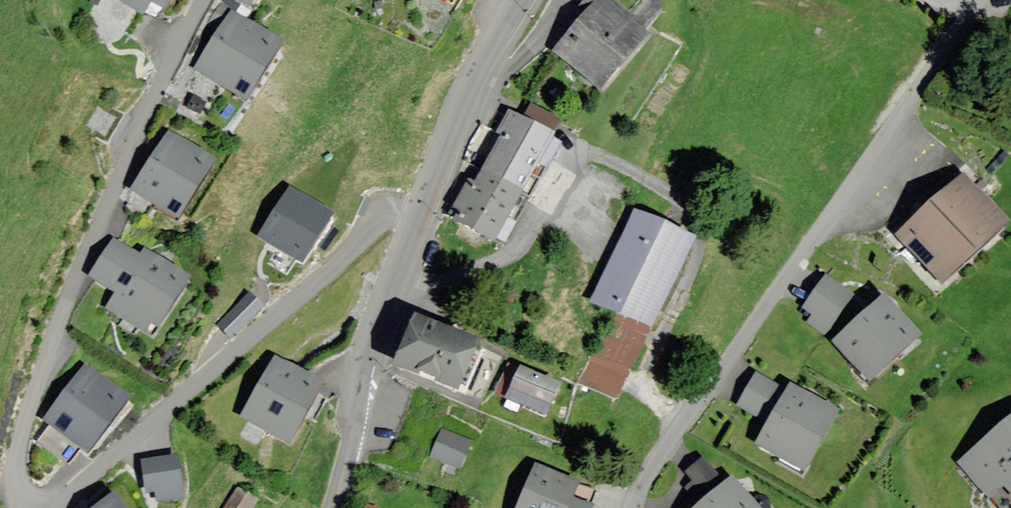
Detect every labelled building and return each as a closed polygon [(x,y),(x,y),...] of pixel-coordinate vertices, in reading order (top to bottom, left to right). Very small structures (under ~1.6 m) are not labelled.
[(142,9),(148,0),(128,0),(142,9)] [(259,13),(265,0),(232,0),(259,13)] [(556,48),(591,79),(601,88),(651,32),(614,0),(588,0),(584,5),(587,7),(590,10),(556,48)] [(666,0),(639,0),(631,8),(646,22),(666,0)] [(280,46),(232,16),(216,43),(200,69),(248,98),(280,46)] [(123,114),(95,101),(78,136),(107,149),(123,114)] [(460,218),(508,242),(518,222),(509,217),(510,215),(541,156),(548,159),(551,154),(557,142),(550,139),(553,132),(514,112),(503,134),(479,182),(470,178),(461,196),(456,206),(464,210),(460,218)] [(212,159),(170,134),(153,162),(136,190),(178,215),(212,159)] [(934,203),(902,232),(942,276),(1004,221),(963,176),(934,203)] [(334,214),(291,188),(262,236),(272,242),(304,262),(334,214)] [(595,297),(650,322),(690,235),(636,210),(616,254),(595,297)] [(145,259),(113,242),(94,275),(121,290),(120,294),(111,308),(155,332),(187,274),(148,253),(145,259)] [(921,338),(884,297),(872,308),(826,280),(806,304),(819,310),(810,321),(837,342),(871,379),(921,338)] [(217,318),(231,333),(264,302),(249,287),(217,318)] [(418,316),(399,363),(459,387),(478,340),(418,316)] [(615,328),(584,384),(625,406),(656,350),(615,328)] [(315,377),(278,356),(245,414),(289,439),(321,381),(315,377)] [(509,367),(499,390),(503,392),(507,394),(506,397),(546,415),(560,382),(522,366),(520,371),(509,367)] [(125,400),(85,370),(69,390),(48,419),(88,449),(125,400)] [(779,388),(755,374),(739,403),(764,416),(779,388)] [(769,422),(759,441),(803,466),(836,408),(792,383),(769,422)] [(960,463),(985,495),(1005,479),(1010,487),(1010,422),(960,463)] [(472,443),(441,430),(429,459),(460,471),(472,443)] [(682,493),(693,505),(726,476),(704,451),(684,469),(695,482),(682,493)] [(177,456),(138,460),(142,496),(154,495),(155,503),(182,500),(177,456)] [(536,467),(520,507),(587,507),(589,504),(571,497),(574,490),(577,483),(536,467)] [(698,507),(753,507),(731,481),(702,505),(698,507)] [(225,507),(255,507),(258,504),(237,490),(225,507)] [(112,497),(99,507),(98,507),(122,507),(112,497)]
